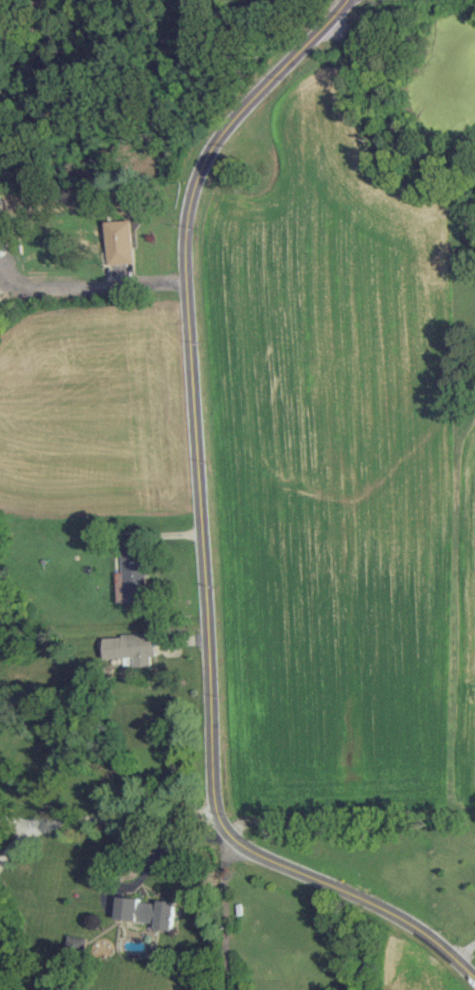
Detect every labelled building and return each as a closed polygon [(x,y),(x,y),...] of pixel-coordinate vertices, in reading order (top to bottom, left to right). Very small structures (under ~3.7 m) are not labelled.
[(106,220),(107,264),(133,264),(132,220),(106,220)] [(123,601),(147,601),(146,548),(122,548),(123,601)] [(150,666),(150,656),(154,656),(153,634),(98,635),(98,649),(104,648),(104,658),(133,657),(133,666),(150,666)] [(155,922),(155,928),(173,930),(175,901),(158,899),(157,900),(118,897),(116,918),(155,922)]
